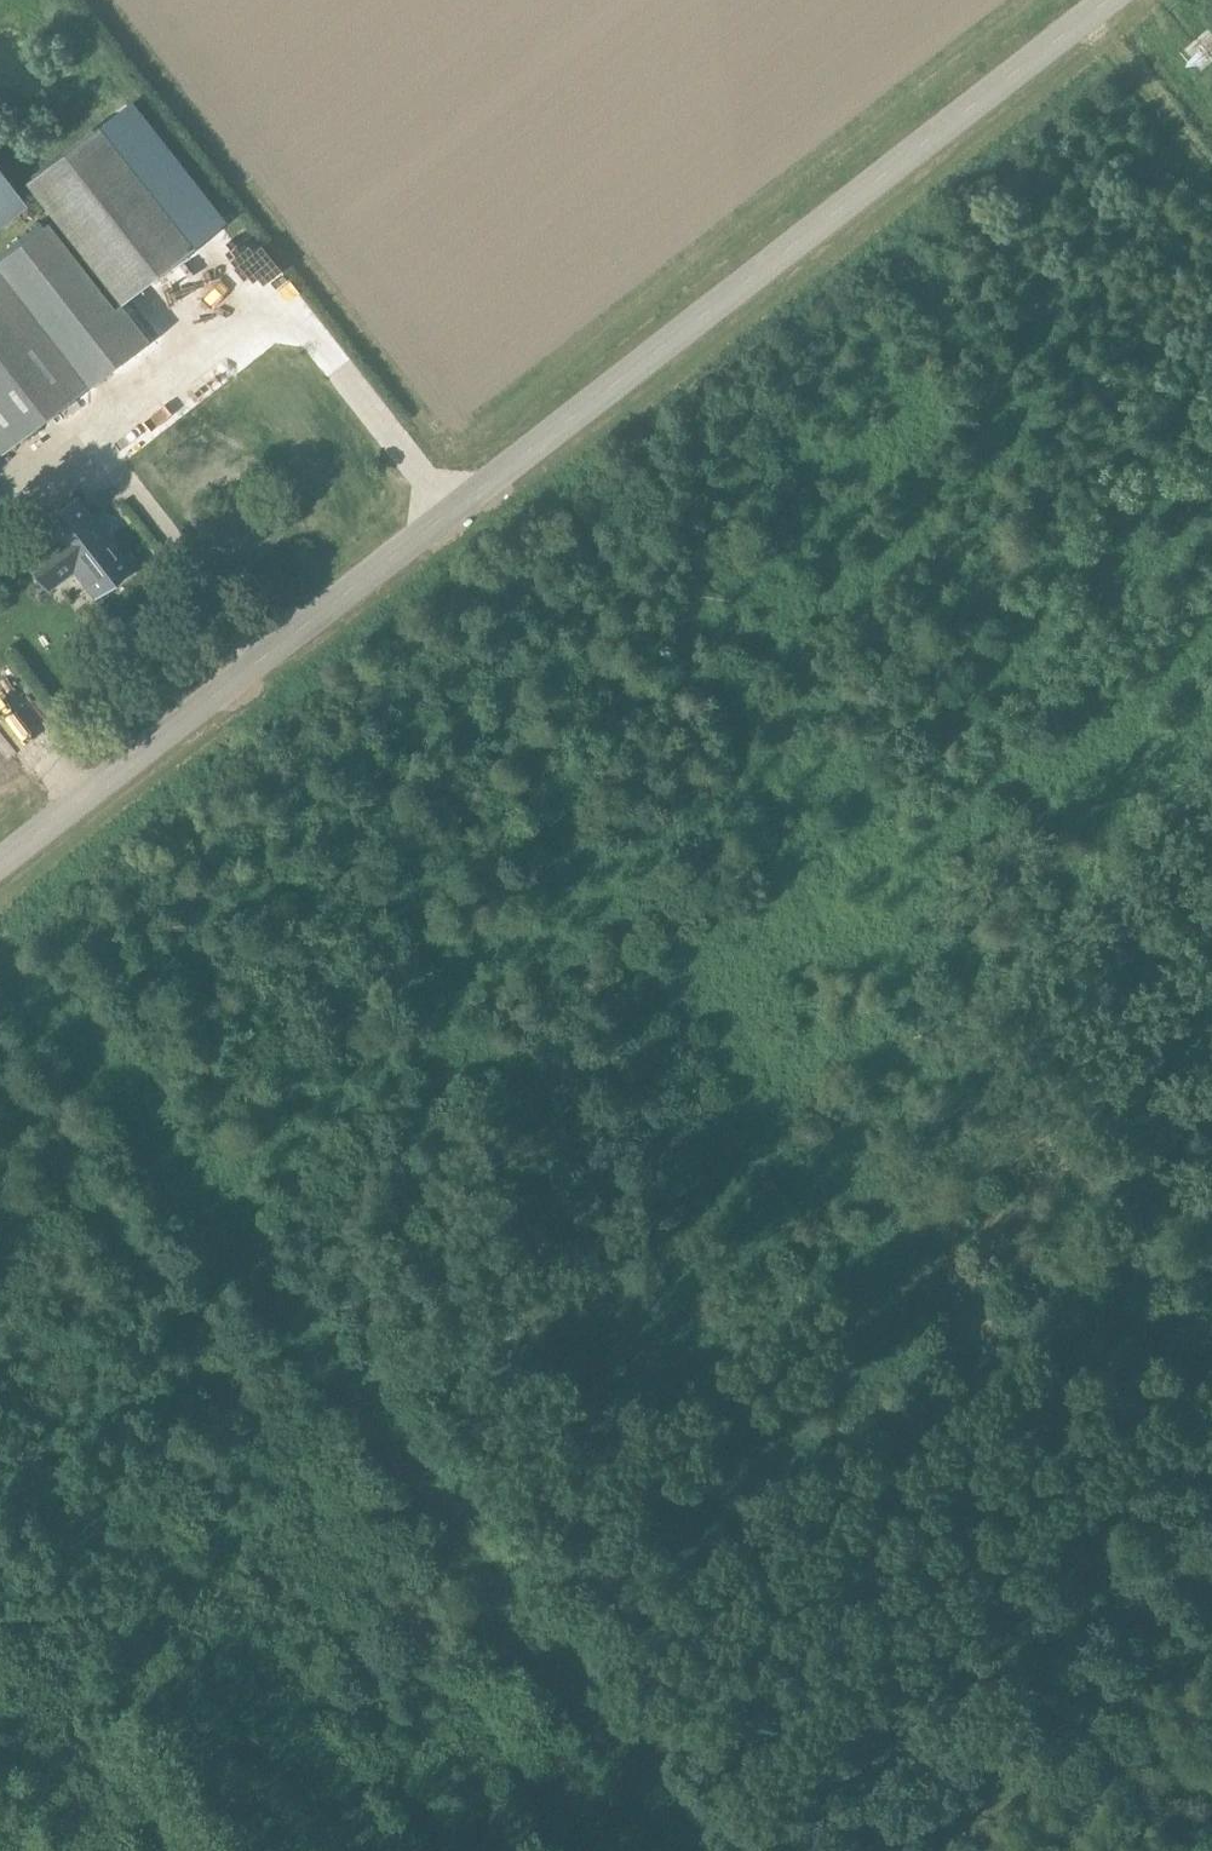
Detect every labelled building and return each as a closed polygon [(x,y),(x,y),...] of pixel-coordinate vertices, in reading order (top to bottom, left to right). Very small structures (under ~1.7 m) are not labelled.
[(28,183),(123,305),(191,252),(96,130),(28,183)] [(26,207),(0,175),(0,227),(26,207)] [(42,228),(0,261),(0,454),(1,456),(137,351),(42,228)] [(95,534),(78,512),(59,526),(54,519),(41,529),(43,531),(40,533),(51,547),(49,548),(48,548),(43,552),(43,553),(37,557),(57,583),(74,570),(85,584),(89,580),(100,594),(130,571),(118,556),(114,559),(107,550),(111,547),(99,531),(95,534)]
